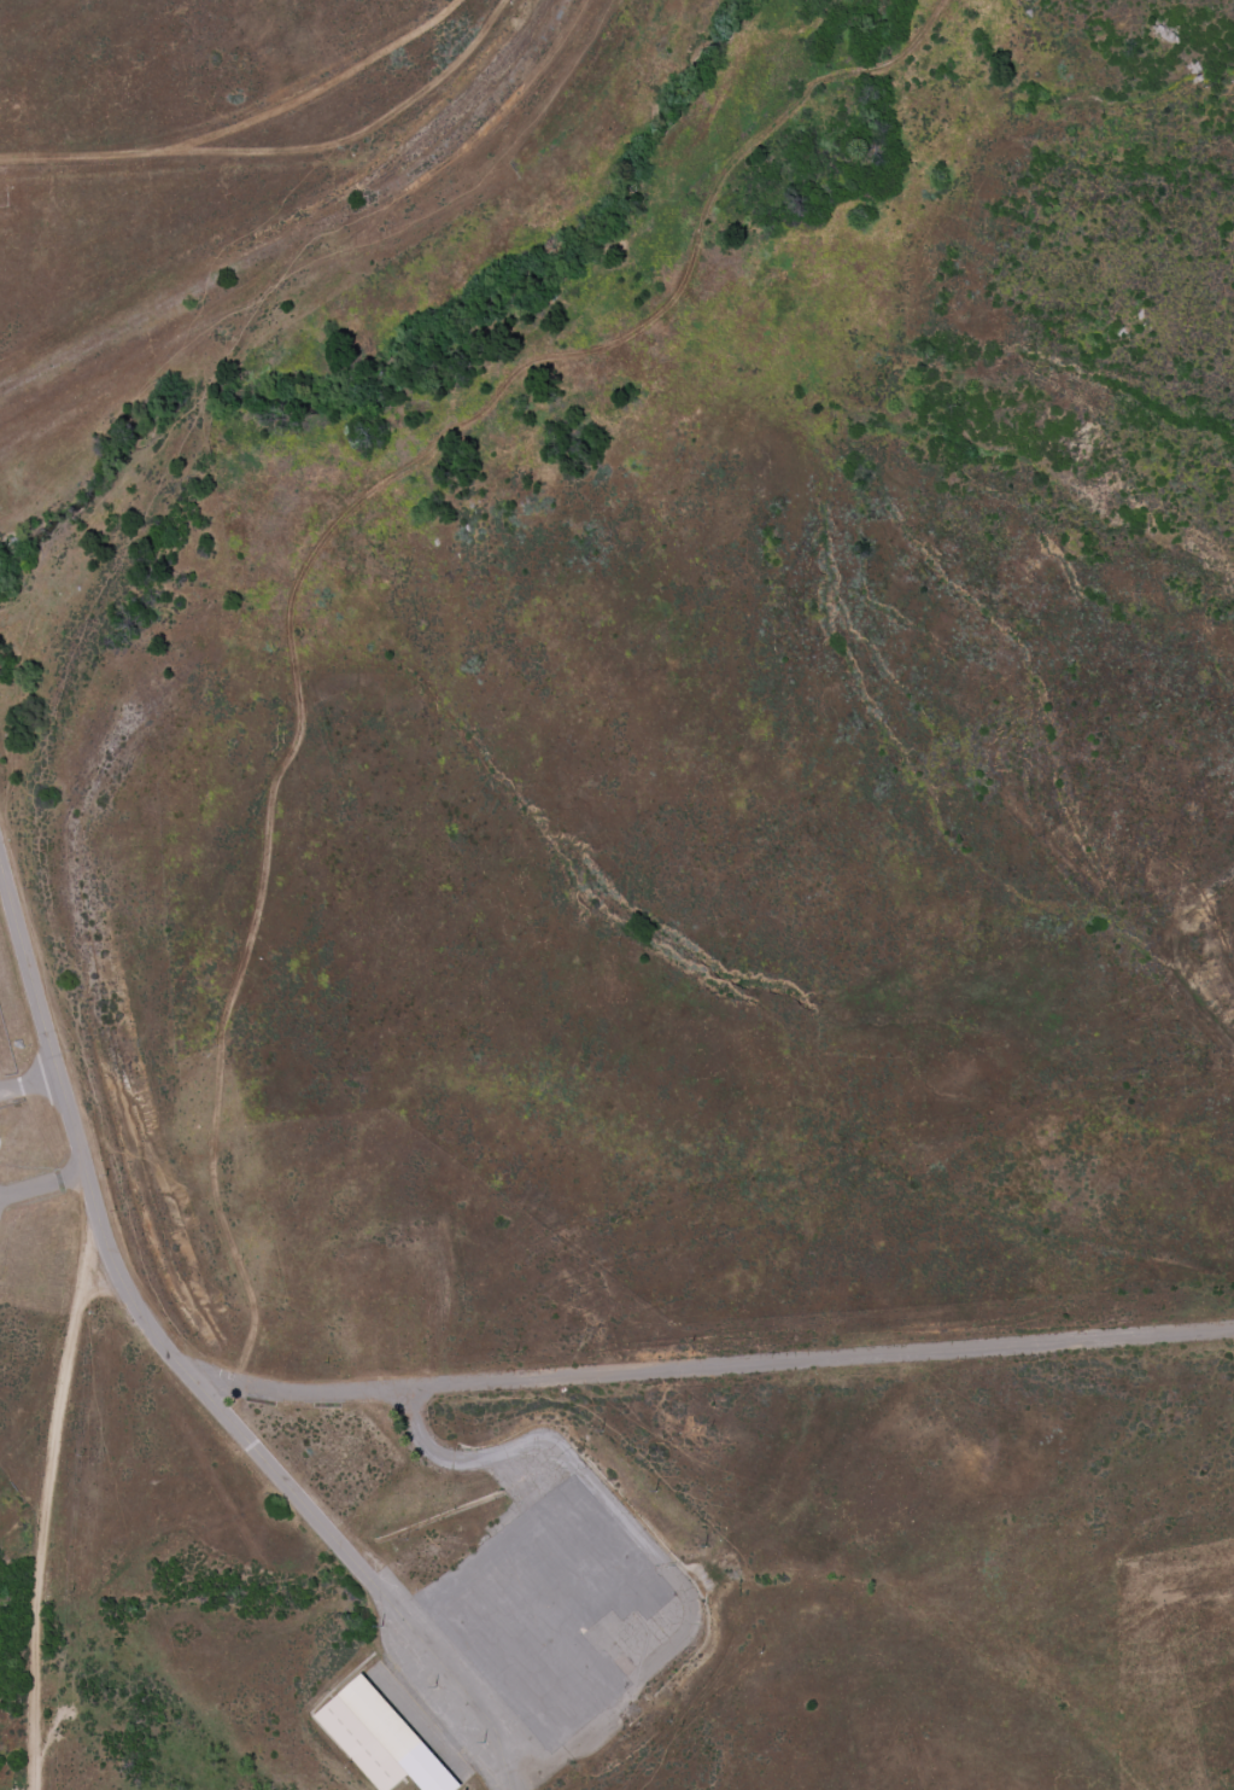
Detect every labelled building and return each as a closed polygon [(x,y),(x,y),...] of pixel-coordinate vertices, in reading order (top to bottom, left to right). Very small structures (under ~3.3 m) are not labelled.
[(308,1715),(378,1789),(388,1789),(403,1776),(416,1789),(466,1789),(467,1789),(356,1671),(308,1715)]
